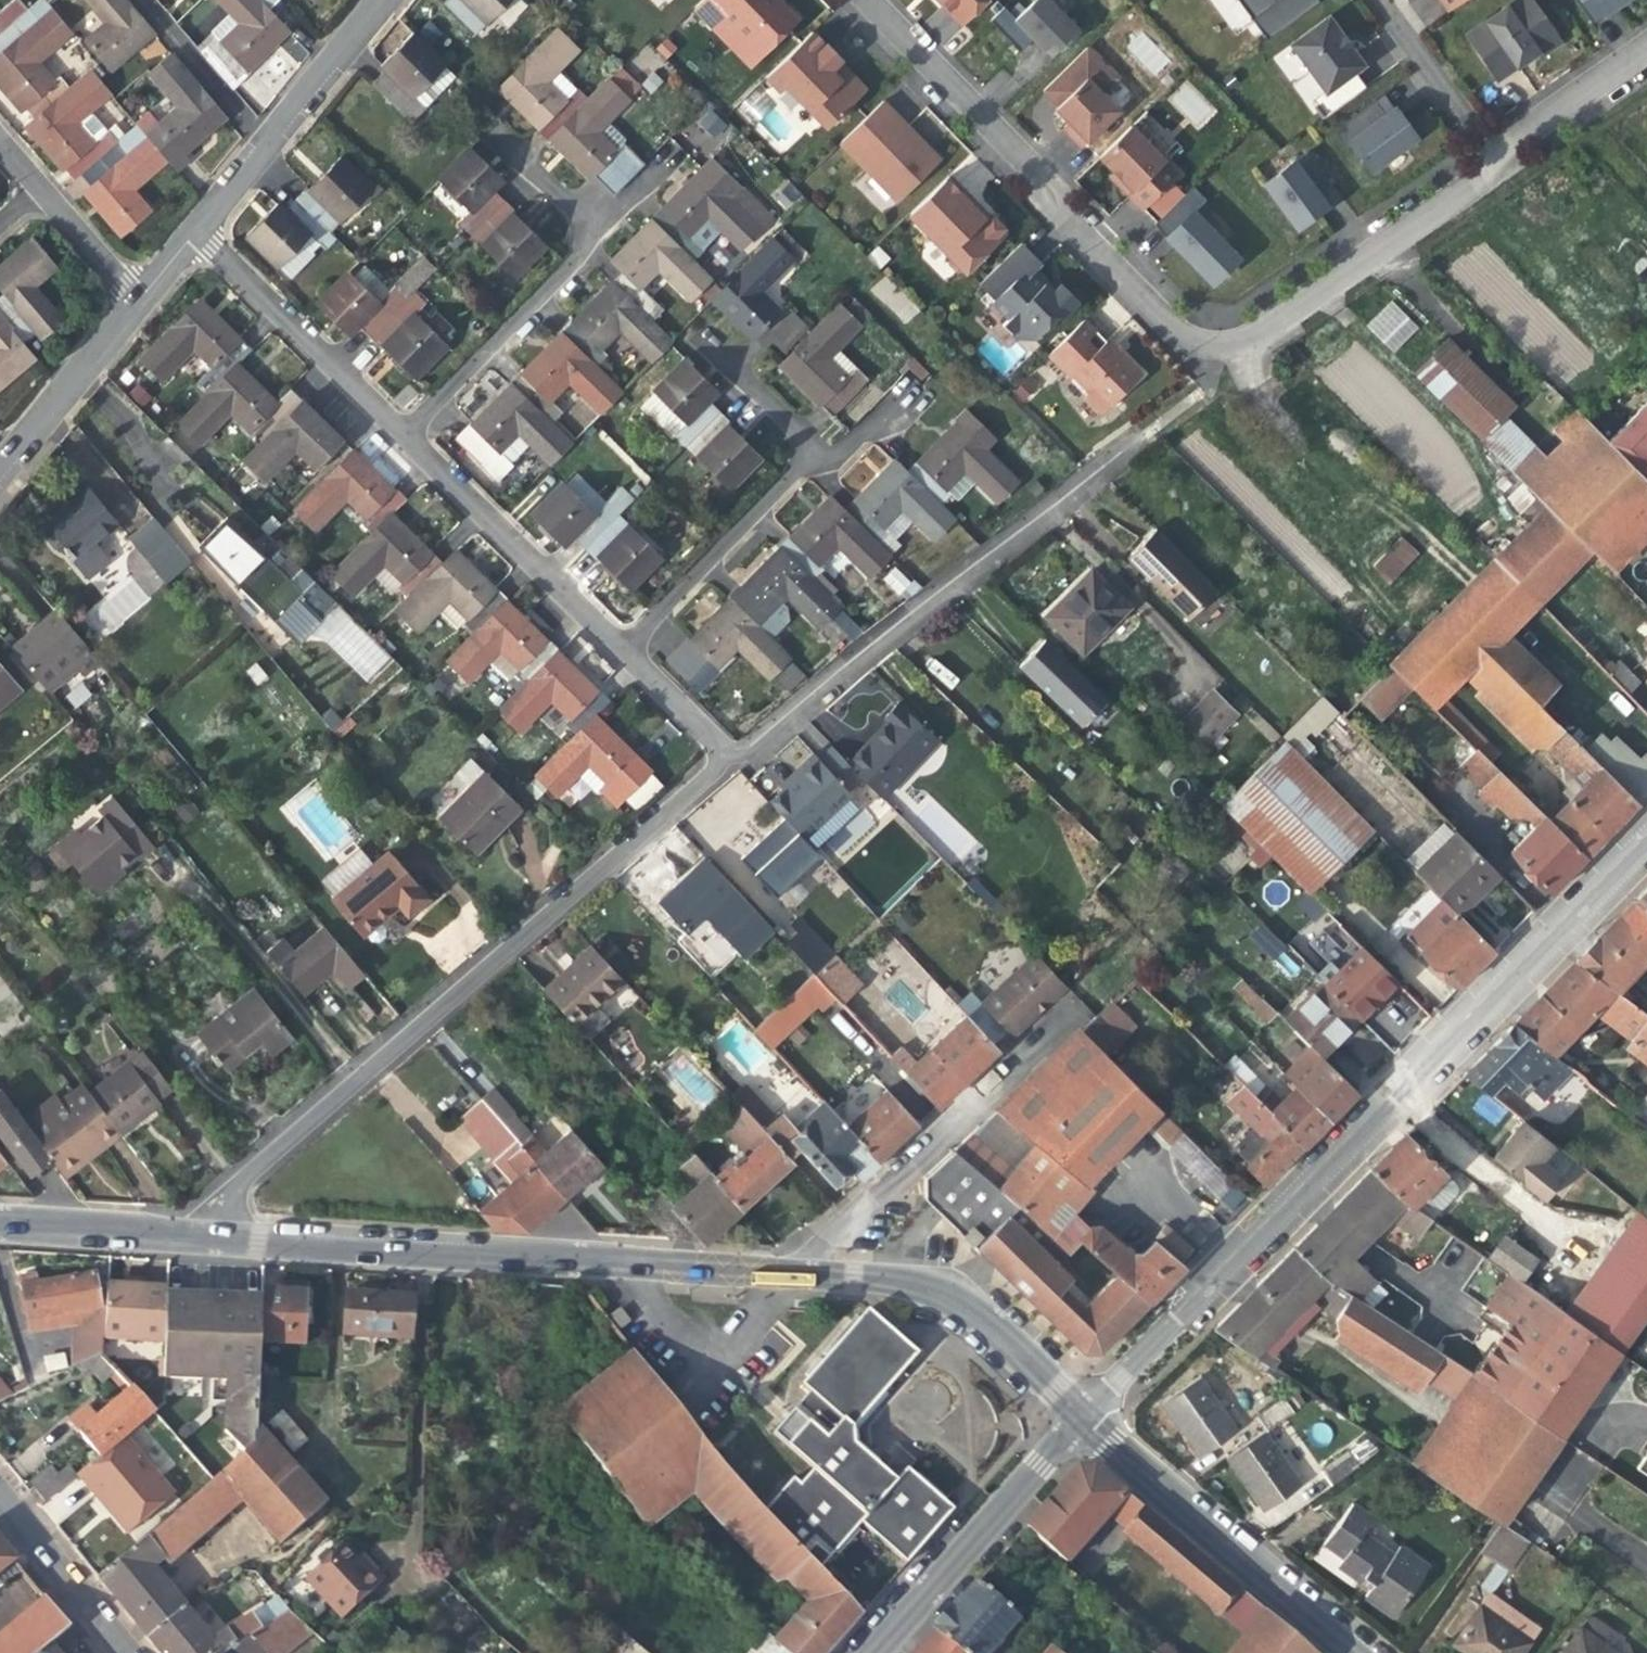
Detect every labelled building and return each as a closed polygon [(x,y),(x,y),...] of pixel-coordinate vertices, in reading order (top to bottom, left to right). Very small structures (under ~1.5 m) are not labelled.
[(16,20),(0,34),(0,56),(54,10),(45,0),(39,0),(16,20)] [(108,22),(88,39),(113,69),(154,34),(132,8),(126,0),(90,0),(108,22)] [(268,10),(258,0),(217,0),(231,14),(195,47),(233,86),(264,57),(289,32),(268,10)] [(268,10),(279,0),(258,0),(268,10)] [(460,0),(444,0),(444,1),(478,34),(486,26),(460,0)] [(486,26),(487,26),(513,0),(460,0),(486,26)] [(695,7),(713,26),(724,15),(762,55),(799,19),(781,0),(702,0),(695,7)] [(962,24),(987,0),(939,0),(962,24)] [(1049,0),(1033,0),(1015,18),(1004,6),(989,20),(1012,43),(1020,51),(1033,38),(1044,50),(1053,42),(1060,49),(1079,31),(1049,0)] [(1250,18),(1251,17),(1267,38),(1315,3),(1313,0),(1237,0),(1250,18)] [(1428,25),(1443,11),(1432,0),(1411,0),(1407,3),(1428,25)] [(1445,12),(1462,0),(1436,0),(1445,12)] [(1533,0),(1514,0),(1464,35),(1495,81),(1517,66),(1515,63),(1534,50),(1536,52),(1539,56),(1561,41),(1533,0)] [(1591,23),(1624,0),(1575,0),(1591,23)] [(0,12),(0,34),(16,20),(5,7),(0,12)] [(25,109),(64,76),(45,54),(71,31),(54,10),(0,56),(0,80),(8,89),(25,109)] [(762,55),(724,15),(713,26),(751,65),(762,55)] [(1325,91),(1354,70),(1363,64),(1351,47),(1352,46),(1348,40),(1343,33),(1341,34),(1329,17),(1291,44),(1325,91)] [(543,129),(580,92),(559,72),(578,52),(554,29),(497,87),(525,115),(542,131),(543,129)] [(1150,75),(1168,62),(1144,30),(1127,42),(1150,75)] [(811,32),(766,76),(780,91),(786,86),(827,127),(861,94),(861,84),(853,76),(843,75),(839,79),(830,69),(839,61),(842,58),(827,43),(825,46),(811,32)] [(385,73),(415,102),(444,71),(449,66),(415,34),(399,50),(381,69),(385,73)] [(290,36),(281,46),(299,62),(308,51),(290,36)] [(1042,90),(1057,106),(1086,78),(1101,93),(1117,78),(1086,47),(1042,90)] [(1534,50),(1515,63),(1517,66),(1527,58),(1536,52),(1534,50)] [(147,135),(149,137),(168,160),(178,172),(190,161),(185,154),(203,138),(227,118),(172,54),(151,72),(180,106),(147,135)] [(846,68),(839,61),(830,69),(839,79),(843,75),(853,76),(846,68)] [(573,163),(591,180),(619,152),(600,133),(609,123),(642,89),(619,66),(586,99),(550,136),(548,138),(573,163)] [(72,69),(64,76),(25,109),(35,120),(81,80),(72,69)] [(1366,87),(1354,70),(1325,91),(1311,101),(1323,118),(1366,87)] [(71,162),(106,132),(100,126),(97,129),(85,116),(111,93),(92,71),(81,80),(35,120),(27,126),(46,149),(63,168),(71,162)] [(454,81),(444,71),(415,102),(424,111),(454,81)] [(415,102),(385,73),(374,85),(413,123),(424,111),(415,102)] [(1101,93),(1086,78),(1057,106),(1055,108),(1069,122),(1075,128),(1068,134),(1080,146),(1117,110),(1101,93)] [(1198,129),(1217,110),(1185,80),(1167,100),(1198,129)] [(580,92),(543,129),(550,136),(586,99),(580,92)] [(1394,108),(1383,94),(1374,100),(1385,114),(1394,108)] [(916,135),(882,100),(840,142),(898,201),(940,160),(916,135)] [(1385,114),(1374,100),(1332,130),(1344,146),(1350,141),(1371,170),(1415,138),(1403,120),(1394,108),(1385,114)] [(1075,128),(1069,122),(1063,128),(1066,132),(1068,134),(1075,128)] [(629,142),(609,123),(600,133),(619,152),(623,148),(629,142)] [(1178,174),(1130,126),(1099,156),(1113,171),(1121,178),(1116,183),(1142,209),(1178,174)] [(106,132),(71,162),(81,175),(117,144),(127,156),(133,151),(112,127),(106,132)] [(133,151),(127,156),(92,186),(85,192),(103,214),(121,235),(151,209),(133,189),(168,160),(149,137),(133,151)] [(92,186),(127,156),(117,144),(81,175),(92,186)] [(471,214),(494,190),(503,181),(487,165),(469,147),(436,180),(471,214)] [(623,148),(619,152),(591,180),(602,191),(634,159),(623,148)] [(1333,186),(1308,151),(1264,183),(1296,227),(1316,212),(1326,205),(1319,197),(1333,186)] [(322,177),(301,198),(334,231),(374,191),(341,158),(322,177)] [(641,165),(634,159),(602,191),(609,198),(641,165)] [(663,210),(665,211),(691,237),(709,218),(741,249),(761,229),(757,226),(769,213),(713,159),(686,186),(663,210)] [(1121,178),(1113,171),(1109,175),(1113,179),(1116,183),(1121,178)] [(976,205),(948,176),(909,214),(950,255),(949,263),(956,270),(964,270),(966,272),(1005,234),(1001,231),(1004,228),(992,216),(990,219),(976,205)] [(1206,200),(1192,186),(1153,224),(1183,255),(1212,283),(1238,257),(1193,212),(1206,200)] [(1340,195),(1333,186),(1319,197),(1326,205),(1340,195)] [(503,199),(494,190),(471,214),(460,224),(469,233),(503,199)] [(287,212),(320,245),(334,231),(301,198),(287,212)] [(481,245),(513,212),(515,210),(503,199),(469,233),(481,245)] [(323,248),(320,245),(287,212),(279,204),(266,217),(248,235),(292,279),(323,248)] [(698,243),(691,237),(665,211),(655,221),(688,253),(698,243)] [(533,231),(513,212),(481,245),(515,278),(547,245),(533,231)] [(613,261),(625,273),(641,288),(659,270),(691,300),(713,277),(688,253),(655,221),(653,220),(635,239),(613,261)] [(4,293),(35,329),(43,339),(64,321),(35,286),(56,268),(31,239),(10,257),(0,265),(0,289),(4,293)] [(752,338),(781,312),(762,294),(793,262),(773,242),(714,301),(737,323),(752,338)] [(1041,264),(1021,243),(983,279),(1002,299),(1000,301),(1017,318),(1011,323),(1026,339),(1033,339),(1057,316),(1059,319),(1078,301),(1061,283),(1055,289),(1045,279),(1035,269),(1041,264)] [(357,325),(360,328),(368,336),(406,298),(438,266),(427,254),(390,291),(380,302),(357,325)] [(367,268),(356,279),(380,302),(390,291),(367,268)] [(357,325),(380,302),(356,279),(348,271),(315,304),(331,320),(349,338),(360,328),(357,325)] [(658,304),(641,288),(625,273),(613,285),(646,316),(658,304)] [(593,303),(574,323),(601,350),(619,332),(653,364),(673,343),(646,316),(613,285),(612,284),(593,303)] [(35,329),(4,293),(0,297),(0,316),(21,341),(35,329)] [(214,367),(243,338),(222,318),(201,297),(141,357),(163,379),(194,347),(214,367)] [(380,348),(382,346),(418,309),(406,298),(368,336),(380,348)] [(855,299),(843,312),(859,328),(872,315),(855,299)] [(1017,318),(1000,301),(995,306),(1011,323),(1017,318)] [(422,305),(418,309),(382,346),(400,364),(417,380),(456,340),(422,305)] [(781,312),(752,338),(765,351),(773,344),(782,352),(807,327),(786,307),(781,312)] [(1366,327),(1381,343),(1401,323),(1385,307),(1366,327)] [(805,390),(821,406),(858,368),(839,350),(860,329),(859,328),(843,312),(839,308),(781,367),(805,390)] [(8,381),(35,358),(21,341),(0,316),(0,388),(8,381)] [(1107,342),(1085,319),(1048,354),(1070,377),(1072,375),(1088,391),(1086,394),(1086,402),(1095,411),(1103,411),(1142,373),(1115,346),(1113,348),(1107,342)] [(601,350),(574,323),(572,321),(561,332),(563,334),(596,366),(607,356),(601,350)] [(523,374),(524,376),(551,401),(569,382),(603,415),(624,393),(596,366),(563,334),(543,354),(523,374)] [(243,338),(214,367),(199,382),(210,392),(239,363),(253,349),(243,338)] [(1413,374),(1480,440),(1502,418),(1514,406),(1447,340),(1413,374)] [(920,380),(929,371),(913,356),(905,364),(920,380)] [(676,437),(686,448),(719,415),(708,404),(719,393),(703,377),(686,361),(654,393),(687,426),(676,437)] [(864,361),(858,368),(821,406),(833,417),(877,373),(864,361)] [(250,431),(256,424),(279,402),(260,383),(239,363),(210,392),(180,423),(200,443),(231,412),(250,431)] [(551,401),(524,376),(514,386),(553,424),(564,413),(551,401)] [(494,403),(473,426),(500,452),(519,434),(553,467),(574,445),(553,424),(514,386),(512,385),(494,403)] [(289,391),(279,402),(256,424),(269,436),(301,403),(289,391)] [(674,439),(676,437),(687,426),(654,393),(641,407),(674,439)] [(313,465),(342,436),(324,419),(305,399),(301,403),(269,436),(245,460),(264,479),(295,447),(313,465)] [(1605,441),(1646,483),(1646,400),(1605,441)] [(1543,459),(1555,471),(1533,492),(1546,505),(1591,550),(1612,571),(1622,561),(1606,544),(1636,516),(1646,527),(1646,483),(1605,441),(1591,426),(1575,410),(1555,430),(1563,439),(1543,459)] [(741,437),(719,415),(686,448),(729,490),(762,457),(741,437)] [(1533,449),(1502,418),(1480,440),(1511,470),(1533,449)] [(937,445),(919,463),(947,490),(965,471),(998,503),(1018,482),(958,423),(937,445)] [(500,452),(473,426),(471,424),(459,436),(497,473),(509,461),(500,452)] [(1543,459),(1533,449),(1511,470),(1533,492),(1555,471),(1543,459)] [(367,517),(389,494),(395,488),(377,470),(356,450),(296,511),(316,530),(348,498),(367,517)] [(857,503),(884,529),(903,509),(915,521),(934,539),(956,517),(942,505),(908,471),(897,461),(880,480),(857,503)] [(947,490),(919,463),(918,461),(908,471),(942,505),(952,494),(947,490)] [(565,548),(576,537),(597,516),(563,484),(532,515),(548,531),(565,547),(565,548)] [(95,542),(97,544),(120,525),(88,486),(68,503),(47,520),(53,527),(64,541),(77,557),(95,542)] [(407,500),(395,488),(389,494),(401,506),(407,500)] [(623,489),(597,516),(576,537),(588,548),(620,516),(635,501),(623,489)] [(401,506),(389,494),(367,517),(363,521),(375,532),(393,514),(401,506)] [(812,518),(793,537),(821,564),(838,547),(869,577),(890,555),(845,512),(831,498),(812,518)] [(896,540),(884,529),(857,503),(855,501),(845,512),(890,555),(891,556),(901,545),(896,540)] [(1537,603),(1591,550),(1546,505),(1494,558),(1537,603)] [(896,540),(915,521),(903,509),(884,529),(896,540)] [(385,562),(404,581),(432,552),(414,534),(393,514),(375,532),(333,575),(353,594),(385,562)] [(198,545),(250,596),(280,566),(229,515),(214,529),(198,545)] [(600,560),(632,528),(620,516),(588,548),(600,560)] [(1646,537),(1646,527),(1636,516),(1606,544),(1622,561),(1646,537)] [(191,561),(154,517),(129,537),(166,581),(191,561)] [(55,548),(64,541),(53,527),(44,534),(55,548)] [(632,528),(600,560),(617,576),(631,590),(663,558),(632,528)] [(1156,576),(1151,581),(1188,618),(1218,589),(1157,528),(1146,538),(1132,552),(1156,576)] [(821,564),(793,537),(791,535),(779,547),(782,549),(814,581),(826,569),(821,564)] [(1402,538),(1386,553),(1402,569),(1418,554),(1402,538)] [(95,542),(77,557),(74,559),(89,578),(111,560),(97,544),(95,542)] [(729,598),(732,601),(772,639),(794,619),(787,597),(788,597),(820,628),(841,607),(814,581),(782,549),(760,572),(743,589),(740,587),(729,598)] [(449,601),(467,619),(492,595),(497,589),(479,571),(458,551),(445,564),(412,597),(399,611),(419,631),(441,609),(449,601)] [(432,552),(404,581),(400,585),(412,597),(445,564),(432,552)] [(1127,557),(1151,581),(1156,576),(1132,552),(1127,557)] [(1387,584),(1402,569),(1386,553),(1371,568),(1387,584)] [(307,632),(337,601),(291,555),(280,566),(250,596),(276,622),(296,642),(307,632)] [(1505,635),(1537,603),(1494,558),(1442,609),(1487,653),(1505,635)] [(896,567),(885,578),(900,593),(911,582),(896,567)] [(1069,594),(1045,617),(1081,653),(1128,607),(1093,571),(1069,594)] [(509,601),(497,589),(492,595),(504,606),(509,601)] [(504,606),(492,595),(467,619),(465,622),(477,634),(504,606)] [(392,654),(337,601),(307,632),(326,639),(367,677),(392,654)] [(460,627),(465,622),(467,619),(449,601),(441,609),(460,627)] [(490,659),(510,678),(549,639),(531,622),(509,601),(504,606),(477,634),(450,661),(469,681),(490,659)] [(692,642),(712,661),(719,668),(738,649),(769,679),(773,675),(791,658),(772,639),(732,601),(713,620),(692,642)] [(12,646),(50,690),(76,668),(83,675),(101,660),(56,608),(36,625),(12,646)] [(1545,748),(1563,765),(1580,747),(1537,704),(1487,653),(1442,609),(1389,663),(1391,665),(1411,685),(1476,750),(1489,762),(1498,753),(1443,698),(1464,678),(1532,747),(1545,748)] [(844,611),(832,621),(851,641),(862,630),(844,611)] [(1556,684),(1505,635),(1487,653),(1537,704),(1556,684)] [(1110,700),(1049,638),(1021,665),(1082,727),(1110,700)] [(561,651),(549,639),(510,678),(522,690),(561,651)] [(686,687),(712,661),(692,642),(689,639),(663,665),(686,687)] [(570,717),(593,694),(598,688),(579,669),(561,651),(522,690),(501,712),(520,731),(552,699),(570,717)] [(807,674),(791,658),(773,675),(790,692),(807,674)] [(1601,669),(1626,695),(1640,682),(1619,662),(1615,666),(1609,661),(1601,669)] [(1411,685),(1391,665),(1358,701),(1377,720),(1411,685)] [(18,688),(0,666),(0,703),(18,688)] [(74,708),(91,697),(83,683),(66,694),(74,708)] [(612,702),(598,688),(593,694),(606,707),(612,702)] [(1212,691),(1182,721),(1206,745),(1236,715),(1212,691)] [(606,707),(593,694),(570,717),(565,722),(579,735),(598,716),(606,707)] [(1322,695),(1286,731),(1303,748),(1339,712),(1322,695)] [(879,796),(937,741),(899,701),(884,716),(888,720),(871,736),(846,761),(865,781),(879,796)] [(330,708),(321,719),(341,737),(351,726),(330,708)] [(609,782),(632,758),(637,754),(619,737),(598,716),(579,735),(538,776),(558,795),(589,763),(609,782)] [(1583,750),(1593,759),(1638,805),(1646,796),(1646,756),(1644,753),(1639,758),(1614,736),(1608,742),(1599,733),(1583,750)] [(884,801),(942,746),(937,741),(879,796),(884,801)] [(1220,805),(1259,844),(1269,855),(1307,893),(1373,829),(1286,741),(1220,805)] [(1583,750),(1580,747),(1563,765),(1582,785),(1591,777),(1584,769),(1593,759),(1583,750)] [(833,748),(819,762),(850,795),(865,781),(846,761),(833,748)] [(1502,844),(1551,894),(1569,875),(1585,858),(1547,821),(1498,771),(1489,762),(1476,750),(1458,768),(1479,790),(1477,792),(1492,808),(1495,805),(1508,818),(1515,819),(1502,844)] [(647,764),(637,754),(632,758),(643,768),(647,764)] [(854,799),(850,795),(819,762),(814,757),(798,772),(779,790),(782,793),(770,805),(783,819),(807,843),(854,799)] [(473,758),(457,773),(471,786),(440,816),(476,853),(499,830),(522,808),(473,758)] [(643,768),(632,758),(609,782),(604,787),(615,797),(643,768)] [(1582,785),(1547,821),(1585,858),(1617,826),(1638,805),(1593,759),(1584,769),(1591,777),(1582,785)] [(154,845),(114,796),(99,809),(104,815),(82,833),(77,827),(58,843),(98,891),(117,876),(112,870),(120,864),(134,851),(139,857),(154,845)] [(818,855),(807,843),(783,819),(766,835),(768,837),(760,845),(757,843),(740,859),(775,896),(818,855)] [(1415,871),(1457,913),(1459,915),(1481,893),(1499,874),(1455,830),(1415,871)] [(762,839),(757,843),(760,845),(768,837),(766,835),(762,839)] [(1258,866),(1269,855),(1259,844),(1247,855),(1258,866)] [(321,879),(334,895),(373,862),(360,846),(321,879)] [(373,862),(334,895),(330,898),(362,936),(385,916),(399,905),(408,915),(428,899),(388,851),(373,862)] [(772,930),(706,859),(685,878),(660,901),(687,930),(704,914),(743,956),(772,930)] [(125,869),(120,864),(112,870),(117,876),(121,873),(125,869)] [(969,885),(1009,925),(1015,919),(975,879),(969,885)] [(1636,900),(1646,908),(1646,889),(1636,900)] [(1297,904),(1311,920),(1323,909),(1308,894),(1297,904)] [(1636,900),(1614,922),(1597,939),(1576,962),(1617,992),(1646,961),(1646,908),(1636,900)] [(1419,952),(1457,989),(1476,969),(1494,951),(1459,915),(1457,913),(1445,925),(1431,912),(1400,943),(1414,957),(1419,952)] [(284,938),(267,951),(302,994),(321,978),(334,968),(350,988),(365,975),(324,925),(294,950),(284,938)] [(788,947),(814,975),(834,956),(808,928),(788,947)] [(1307,946),(1326,966),(1342,950),(1323,930),(1307,946)] [(1315,976),(1322,983),(1323,984),(1360,947),(1353,939),(1342,950),(1326,966),(1315,976)] [(591,945),(574,961),(579,967),(548,995),(577,1027),(625,983),(591,945)] [(1360,947),(1323,984),(1359,1020),(1374,1005),(1382,997),(1396,983),(1360,947)] [(1030,952),(1004,975),(1038,1012),(1064,988),(1030,952)] [(861,985),(834,956),(814,975),(817,978),(830,992),(851,1015),(863,1004),(852,993),(861,985)] [(543,990),(548,995),(579,967),(574,961),(566,968),(543,990)] [(1554,1055),(1595,1013),(1617,992),(1576,962),(1551,987),(1514,1025),(1554,1055)] [(976,1002),(999,1027),(1007,1035),(1010,1038),(1026,1023),(1038,1012),(1004,975),(976,1002)] [(818,1003),(830,992),(817,978),(806,989),(818,1003)] [(1320,985),(1284,1020),(1312,1049),(1321,1057),(1342,1037),(1359,1020),(1323,984),(1322,983),(1320,985)] [(253,987),(198,1031),(227,1067),(249,1049),(261,1040),(271,1052),(292,1036),(253,987)] [(1595,1013),(1615,1028),(1633,1004),(1617,992),(1595,1013)] [(1142,1021),(1117,996),(1097,1015),(1123,1040),(1142,1021)] [(1387,1002),(1382,997),(1374,1005),(1379,1010),(1382,1007),(1387,1002)] [(1255,1010),(1266,1023),(1276,1013),(1263,1001),(1255,1010)] [(1633,1004),(1615,1028),(1631,1040),(1627,1045),(1646,1060),(1646,1014),(1633,1004)] [(775,1010),(754,1029),(774,1050),(794,1031),(775,1010)] [(1269,1025),(1279,1016),(1276,1013),(1266,1023),(1269,1025)] [(890,1057),(936,1106),(968,1077),(999,1048),(996,1045),(988,1037),(967,1014),(917,1060),(906,1048),(890,1057)] [(1123,1040),(1097,1015),(1081,1030),(1107,1056),(1123,1040)] [(1571,1068),(1554,1055),(1514,1025),(1499,1040),(1464,1075),(1488,1094),(1503,1079),(1522,1098),(1532,1089),(1542,1098),(1571,1068)] [(996,1045),(1007,1035),(999,1027),(988,1037),(996,1045)] [(1170,1145),(1182,1132),(1107,1056),(1081,1030),(995,1109),(1037,1143),(1077,1177),(1087,1185),(1124,1146),(1148,1123),(1170,1145)] [(1627,1045),(1621,1052),(1646,1072),(1646,1060),(1627,1045)] [(1296,1076),(1290,1082),(1329,1120),(1343,1105),(1356,1092),(1321,1057),(1312,1049),(1299,1062),(1308,1071),(1300,1080),(1296,1076)] [(146,1105),(170,1087),(143,1051),(89,1092),(120,1133),(141,1117),(150,1110),(146,1105)] [(1242,1088),(1252,1097),(1265,1084),(1235,1055),(1222,1068),(1242,1088)] [(1576,1074),(1543,1106),(1559,1123),(1592,1091),(1576,1074)] [(22,1117),(23,1118),(55,1160),(66,1174),(96,1151),(120,1133),(89,1092),(82,1082),(60,1099),(55,1093),(22,1117)] [(729,1096),(737,1104),(761,1130),(776,1117),(744,1082),(729,1096)] [(1280,1100),(1265,1084),(1252,1097),(1302,1147),(1316,1133),(1329,1120),(1290,1082),(1283,1088),(1287,1094),(1280,1100)] [(475,1095),(480,1101),(518,1144),(531,1133),(489,1084),(475,1095)] [(1246,1164),(1266,1185),(1287,1163),(1302,1147),(1252,1097),(1242,1088),(1229,1101),(1255,1127),(1236,1147),(1249,1160),(1246,1164)] [(885,1089),(844,1126),(877,1161),(900,1140),(918,1124),(885,1089)] [(477,1209),(492,1227),(509,1228),(529,1230),(565,1198),(518,1144),(480,1101),(466,1114),(505,1160),(500,1165),(511,1179),(477,1209)] [(735,1159),(714,1177),(742,1208),(768,1185),(791,1163),(788,1159),(761,1130),(737,1104),(717,1122),(733,1138),(724,1147),(735,1159)] [(824,1104),(796,1130),(788,1138),(798,1149),(831,1185),(848,1169),(855,1163),(864,1173),(877,1161),(844,1126),(824,1104)] [(788,1138),(796,1130),(780,1113),(776,1117),(761,1130),(788,1159),(798,1149),(788,1138)] [(33,1176),(55,1160),(23,1118),(2,1134),(33,1176)] [(1575,1161),(1520,1119),(1505,1138),(1490,1159),(1544,1200),(1575,1161)] [(531,1133),(518,1144),(565,1198),(605,1163),(572,1128),(545,1150),(531,1133)] [(1015,1170),(971,1132),(951,1150),(999,1189),(1015,1170)] [(1238,1213),(1251,1200),(1211,1161),(1182,1132),(1170,1145),(1238,1213)] [(1460,1190),(1405,1136),(1389,1152),(1373,1168),(1406,1200),(1413,1207),(1415,1204),(1431,1216),(1433,1217),(1460,1190)] [(999,1189),(1017,1206),(1037,1224),(1077,1177),(1037,1143),(1015,1170),(999,1189)] [(640,1206),(669,1238),(689,1240),(706,1241),(742,1208),(714,1177),(688,1149),(673,1163),(684,1175),(695,1187),(674,1206),(658,1189),(640,1206)] [(999,1189),(951,1150),(924,1175),(924,1196),(962,1233),(972,1223),(982,1234),(973,1244),(976,1246),(1017,1206),(999,1189)] [(848,1169),(858,1179),(861,1176),(864,1173),(855,1163),(848,1169)] [(1351,1257),(1390,1217),(1406,1200),(1373,1168),(1335,1207),(1319,1224),(1295,1248),(1330,1282),(1357,1300),(1376,1280),(1351,1257)] [(1087,1185),(1077,1177),(1037,1224),(1053,1238),(1065,1250),(1089,1225),(1076,1213),(1094,1191),(1087,1185)] [(1390,1217),(1398,1223),(1413,1207),(1406,1200),(1390,1217)] [(1418,1235),(1431,1216),(1415,1204),(1413,1207),(1398,1223),(1418,1235)] [(1041,1250),(1053,1238),(1037,1224),(1017,1206),(976,1246),(1084,1352),(1101,1353),(1127,1326),(1150,1303),(1117,1274),(1091,1300),(1069,1279),(1070,1278),(1041,1250)] [(1610,1251),(1646,1277),(1646,1218),(1638,1211),(1630,1222),(1610,1251)] [(962,1233),(973,1244),(982,1234),(972,1223),(962,1233)] [(1101,1228),(1089,1225),(1065,1250),(1069,1253),(1081,1241),(1117,1274),(1150,1303),(1168,1285),(1185,1267),(1154,1240),(1142,1254),(1130,1252),(1101,1228)] [(1180,1260),(1190,1248),(1165,1227),(1156,1238),(1180,1260)] [(1411,1461),(1502,1522),(1518,1498),(1562,1436),(1504,1397),(1472,1374),(1444,1356),(1357,1300),(1330,1282),(1295,1248),(1252,1291),(1216,1328),(1258,1356),(1264,1350),(1278,1360),(1277,1336),(1311,1301),(1335,1317),(1338,1334),(1421,1388),(1426,1381),(1455,1399),(1428,1438),(1411,1461)] [(1566,1312),(1621,1352),(1646,1314),(1646,1277),(1610,1251),(1566,1312)] [(1509,1322),(1472,1374),(1504,1397),(1565,1312),(1509,1272),(1485,1305),(1509,1322)] [(66,1315),(78,1314),(103,1313),(96,1274),(71,1278),(36,1283),(37,1288),(42,1316),(42,1320),(46,1319),(66,1315)] [(103,1339),(165,1343),(167,1295),(167,1289),(136,1287),(107,1285),(103,1339)] [(27,1319),(42,1316),(37,1288),(22,1291),(27,1319)] [(262,1289),(261,1298),(259,1342),(305,1345),(308,1292),(284,1290),(262,1289)] [(410,1339),(411,1329),(413,1298),(384,1296),(347,1293),(345,1335),(410,1339)] [(261,1298),(167,1295),(165,1343),(164,1379),(200,1381),(226,1382),(225,1432),(239,1438),(254,1445),(255,1424),(257,1376),(259,1342),(261,1298)] [(812,1392),(857,1432),(867,1421),(863,1417),(884,1393),(918,1355),(869,1311),(803,1384),(812,1392)] [(1566,1312),(1565,1312),(1504,1397),(1562,1436),(1621,1352),(1566,1312)] [(102,1356),(103,1313),(78,1314),(76,1365),(102,1356)] [(68,1325),(66,1315),(46,1319),(48,1329),(68,1325)] [(1279,1361),(1278,1360),(1264,1350),(1258,1356),(1273,1367),(1279,1361)] [(42,1356),(46,1372),(68,1366),(64,1351),(42,1356)] [(646,1529),(672,1509),(693,1493),(724,1469),(636,1353),(557,1412),(646,1529)] [(100,1381),(109,1375),(115,1369),(102,1356),(76,1365),(83,1374),(90,1368),(100,1381)] [(109,1375),(126,1394),(133,1388),(115,1369),(109,1375)] [(1201,1378),(1163,1404),(1185,1436),(1199,1457),(1237,1431),(1201,1378)] [(12,1396),(0,1382),(0,1402),(12,1396)] [(154,1412),(133,1388),(126,1394),(104,1413),(92,1400),(68,1420),(85,1440),(101,1458),(154,1412)] [(863,1438),(857,1432),(812,1392),(773,1435),(813,1471),(810,1474),(863,1521),(861,1524),(905,1563),(954,1509),(947,1503),(952,1496),(925,1472),(918,1480),(908,1471),(897,1483),(873,1461),(875,1458),(859,1443),(863,1438)] [(878,1409),(889,1397),(884,1393),(863,1417),(867,1421),(878,1409)] [(1256,1416),(1266,1430),(1293,1412),(1282,1397),(1256,1416)] [(218,1476),(239,1502),(277,1547),(326,1503),(297,1471),(255,1424),(254,1445),(240,1457),(218,1476)] [(1302,1482),(1277,1446),(1266,1430),(1227,1457),(1246,1486),(1263,1509),(1302,1482)] [(233,1448),(240,1457),(254,1445),(239,1438),(233,1448)] [(1287,1439),(1277,1446),(1302,1482),(1312,1476),(1287,1439)] [(1330,1484),(1358,1465),(1348,1451),(1320,1470),(1330,1484)] [(1637,1470),(1646,1476),(1646,1452),(1637,1470)] [(1063,1488),(1049,1504),(1089,1541),(1111,1517),(1127,1531),(1145,1510),(1094,1466),(1080,1468),(1063,1488)] [(45,1501),(76,1477),(69,1467),(57,1476),(50,1468),(30,1483),(45,1501)] [(807,1604),(828,1579),(819,1570),(764,1512),(724,1469),(693,1493),(778,1585),(786,1583),(807,1604)] [(861,1524),(863,1521),(810,1474),(800,1485),(794,1479),(764,1512),(819,1570),(835,1554),(838,1557),(860,1532),(857,1529),(861,1524)] [(239,1502),(218,1476),(136,1547),(153,1568),(165,1559),(169,1564),(239,1502)] [(1344,1557),(1363,1532),(1373,1518),(1353,1503),(1324,1543),(1344,1557)] [(1068,1565),(1089,1541),(1049,1504),(1028,1528),(1068,1565)] [(680,1518),(672,1509),(646,1529),(669,1549),(677,1539),(668,1530),(680,1518)] [(1145,1510),(1127,1531),(1124,1534),(1246,1636),(1231,1652),(1314,1652),(1145,1510)] [(1510,1568),(1529,1541),(1502,1522),(1482,1549),(1510,1568)] [(1394,1555),(1363,1532),(1344,1557),(1338,1566),(1358,1580),(1370,1589),(1366,1595),(1394,1616),(1429,1567),(1401,1546),(1394,1555)] [(95,1546),(112,1567),(123,1558),(106,1537),(95,1546)] [(21,1569),(5,1548),(0,1542),(0,1585),(21,1569)] [(386,1580),(374,1567),(370,1570),(359,1559),(344,1543),(306,1578),(343,1619),(386,1580)] [(153,1568),(136,1547),(123,1558),(112,1567),(99,1578),(130,1616),(148,1637),(185,1607),(153,1568)] [(363,1555),(359,1559),(370,1570),(374,1567),(369,1561),(363,1555)] [(807,1604),(773,1643),(785,1652),(827,1652),(829,1651),(847,1630),(861,1614),(828,1579),(807,1604)] [(928,1642),(940,1652),(991,1652),(1020,1619),(979,1583),(956,1610),(928,1642)] [(1482,1608),(1529,1640),(1538,1626),(1488,1591),(1478,1605),(1482,1608)] [(48,1644),(69,1627),(44,1596),(0,1632),(0,1652),(36,1652),(48,1644)] [(185,1607),(148,1637),(161,1652),(224,1652),(289,1613),(279,1599),(213,1640),(185,1607)] [(1482,1608),(1478,1605),(1456,1637),(1480,1652),(1520,1652),(1529,1640),(1482,1608)] [(313,1634),(289,1613),(224,1652),(289,1652),(313,1634)] [(413,1642),(424,1652),(442,1632),(431,1622),(413,1642)] [(1580,1627),(1562,1652),(1617,1652),(1580,1627)] [(602,1652),(645,1652),(620,1632),(602,1652)] [(752,1652),(785,1652),(773,1643),(766,1636),(752,1652)] [(1169,1652),(1170,1648),(1157,1640),(1147,1649),(1153,1652),(1171,1652),(1169,1652)] [(928,1642),(918,1652),(940,1652),(928,1642)] [(48,1644),(36,1652),(56,1652),(48,1644)]
